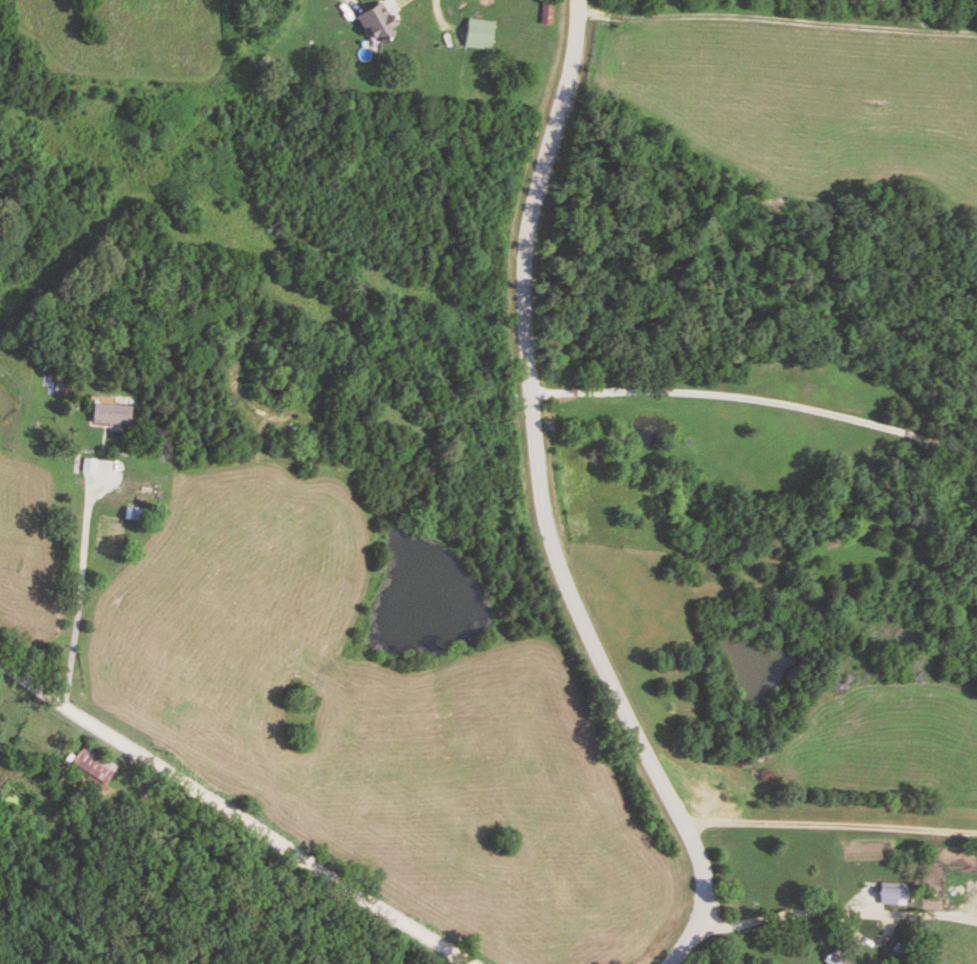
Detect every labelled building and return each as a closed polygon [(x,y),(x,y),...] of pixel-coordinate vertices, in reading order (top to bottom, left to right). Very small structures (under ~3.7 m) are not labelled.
[(382,2),(357,14),(373,47),(398,34),(382,2)] [(464,48),(492,50),(493,21),(466,20),(464,48)] [(91,424),(130,426),(131,406),(92,404),(91,424)] [(126,519),(143,519),(143,508),(126,508),(126,519)] [(70,764),(105,785),(117,766),(83,744),(70,764)] [(825,963),(847,963),(835,949),(822,960),(825,963)]
